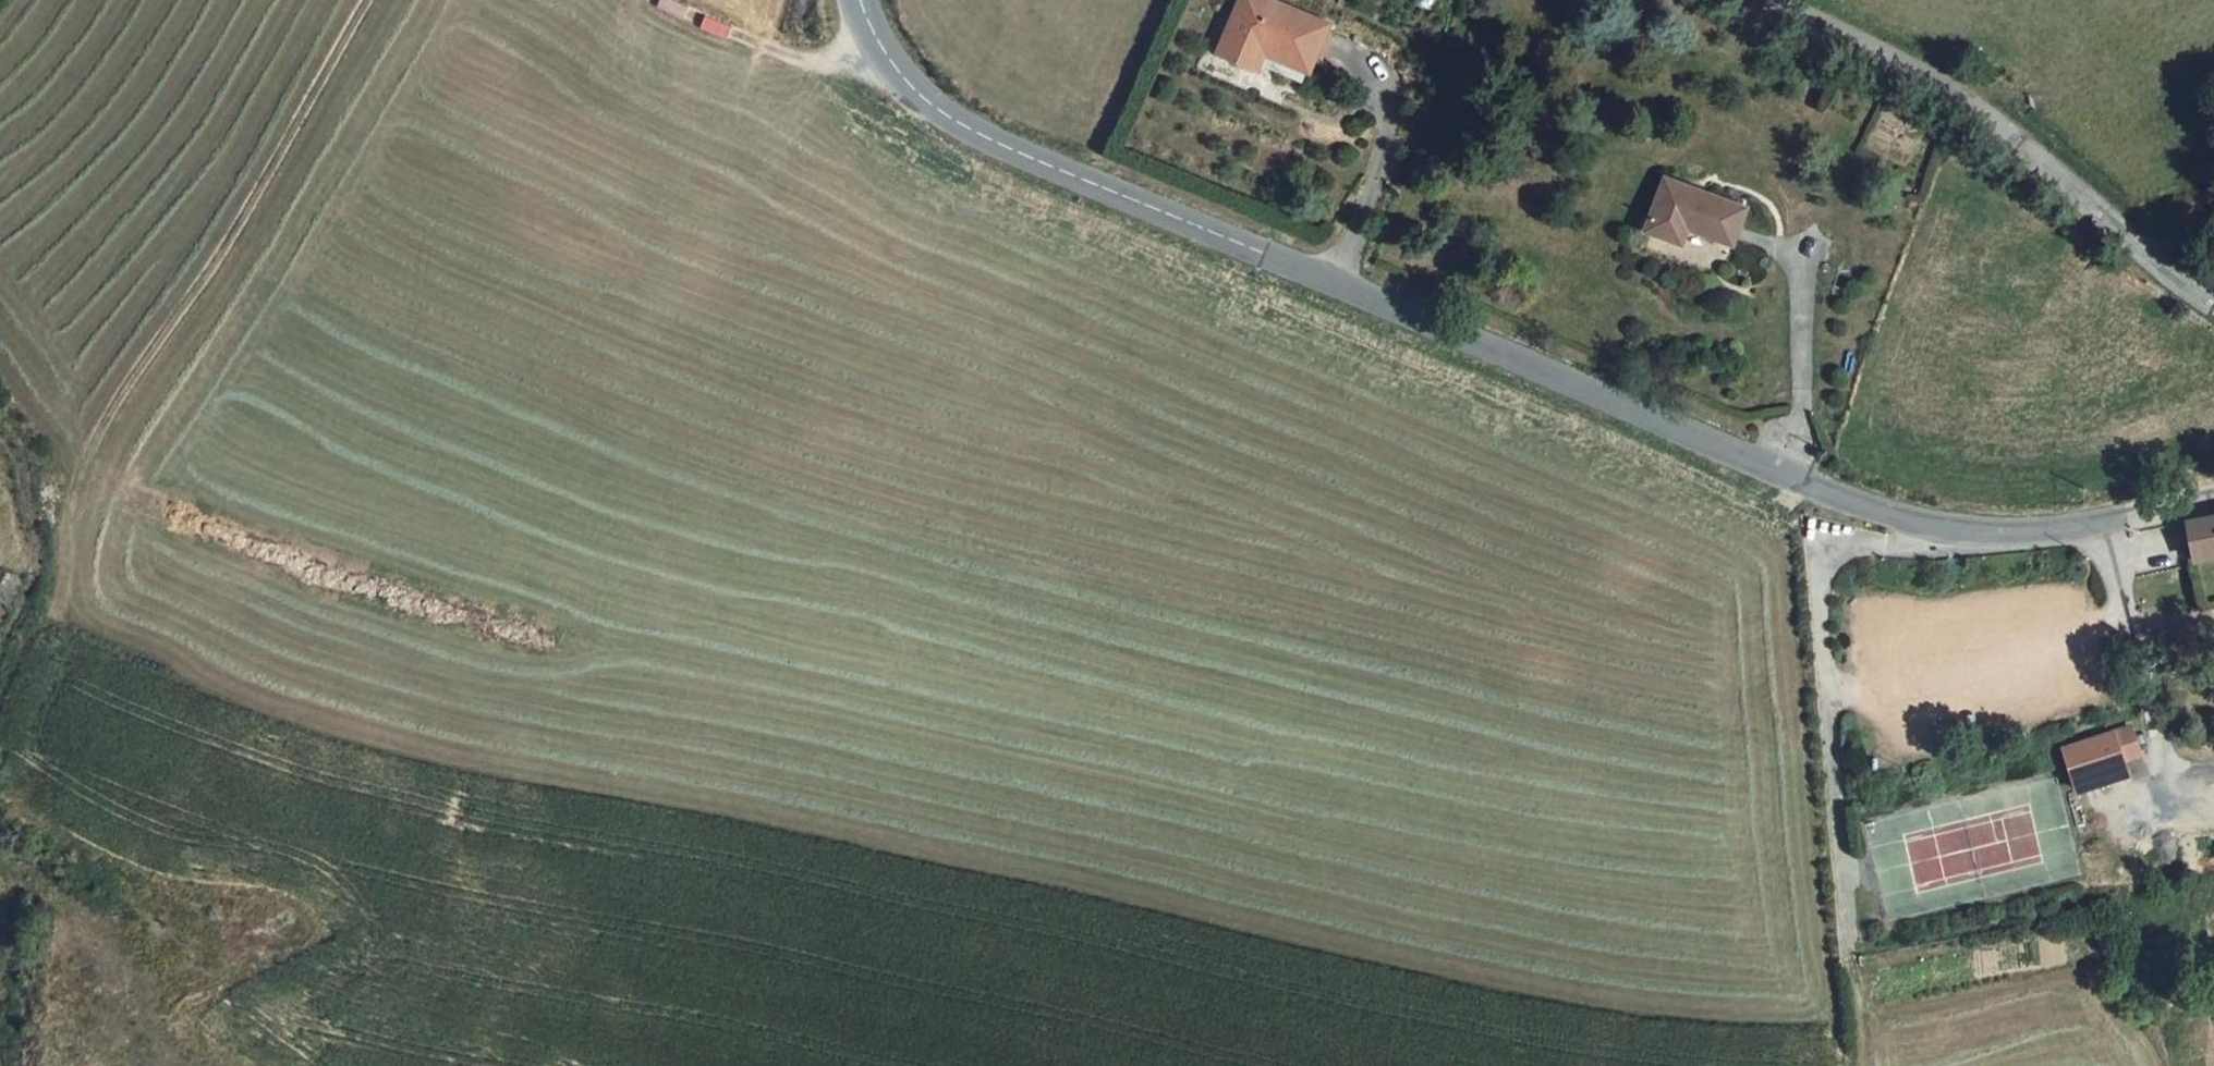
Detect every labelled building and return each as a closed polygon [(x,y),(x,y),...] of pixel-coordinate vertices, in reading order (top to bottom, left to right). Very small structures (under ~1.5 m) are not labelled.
[(1326,24),(1270,0),(1234,0),(1219,35),(1263,54),(1306,72),(1326,24)] [(1255,72),(1263,54),(1219,35),(1211,54),(1255,72)] [(1731,239),(1743,205),(1664,177),(1647,227),(1680,239),(1685,223),(1731,239)] [(2188,523),(2193,551),(2213,547),(2213,518),(2188,523)] [(2193,551),(2195,559),(2213,555),(2213,547),(2193,551)] [(2064,746),(2057,750),(2067,792),(2116,779),(2112,763),(2129,759),(2121,731),(2064,746)]
